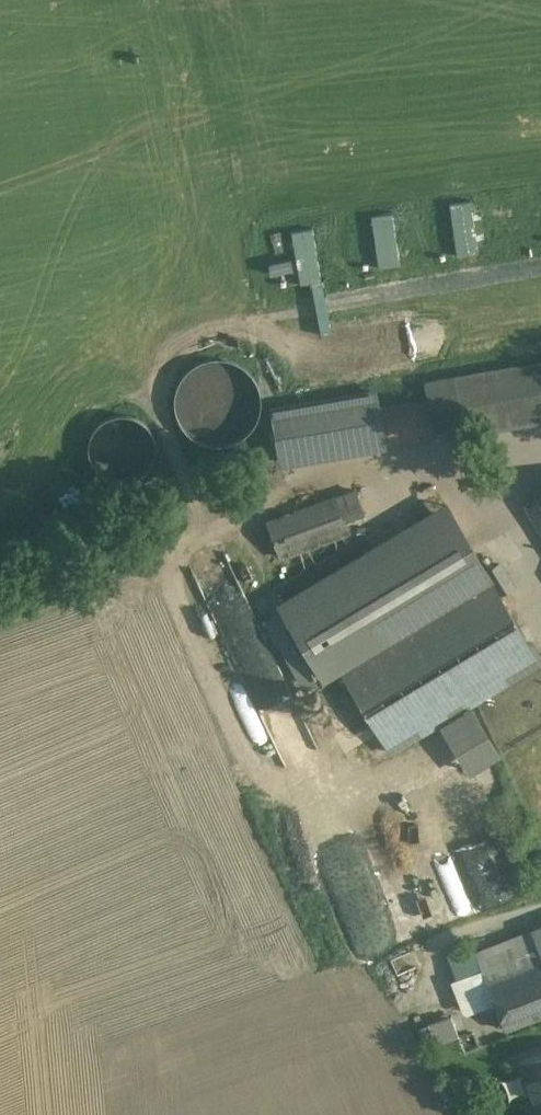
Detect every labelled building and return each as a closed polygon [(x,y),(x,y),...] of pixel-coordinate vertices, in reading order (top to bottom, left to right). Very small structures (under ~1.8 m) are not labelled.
[(250,361),(198,365),(200,387),(204,441),(255,437),(250,361)] [(382,443),(540,416),(540,362),(427,382),(430,398),(376,408),(382,443)] [(466,475),(365,536),(394,583),(495,524),(466,475)] [(356,488),(267,521),(281,559),(353,532),(349,522),(366,516),(356,488)] [(526,504),(540,528),(540,495),(526,504)] [(343,592),(345,581),(343,570),(336,560),(327,554),(316,552),(305,555),(295,561),(289,571),(287,582),(290,593),(296,602),(305,608),(317,610),(328,608),(337,601),(343,592)] [(490,579),(340,668),(391,752),(540,662),(490,579)] [(213,603),(278,743),(300,732),(294,718),(302,715),(244,589),(213,603)] [(450,722),(478,773),(510,755),(483,704),(450,722)] [(500,939),(512,971),(540,959),(540,923),(500,939)] [(500,939),(463,954),(485,1010),(496,1005),(487,981),(512,971),(500,939)] [(487,981),(496,1005),(506,1029),(540,1015),(540,959),(512,971),(487,981)] [(430,1044),(464,1033),(459,1015),(424,1026),(430,1044)] [(532,1097),(540,1094),(540,1053),(518,1062),(532,1097)] [(532,1097),(538,1112),(539,1114),(540,1114),(540,1094),(532,1097)]
